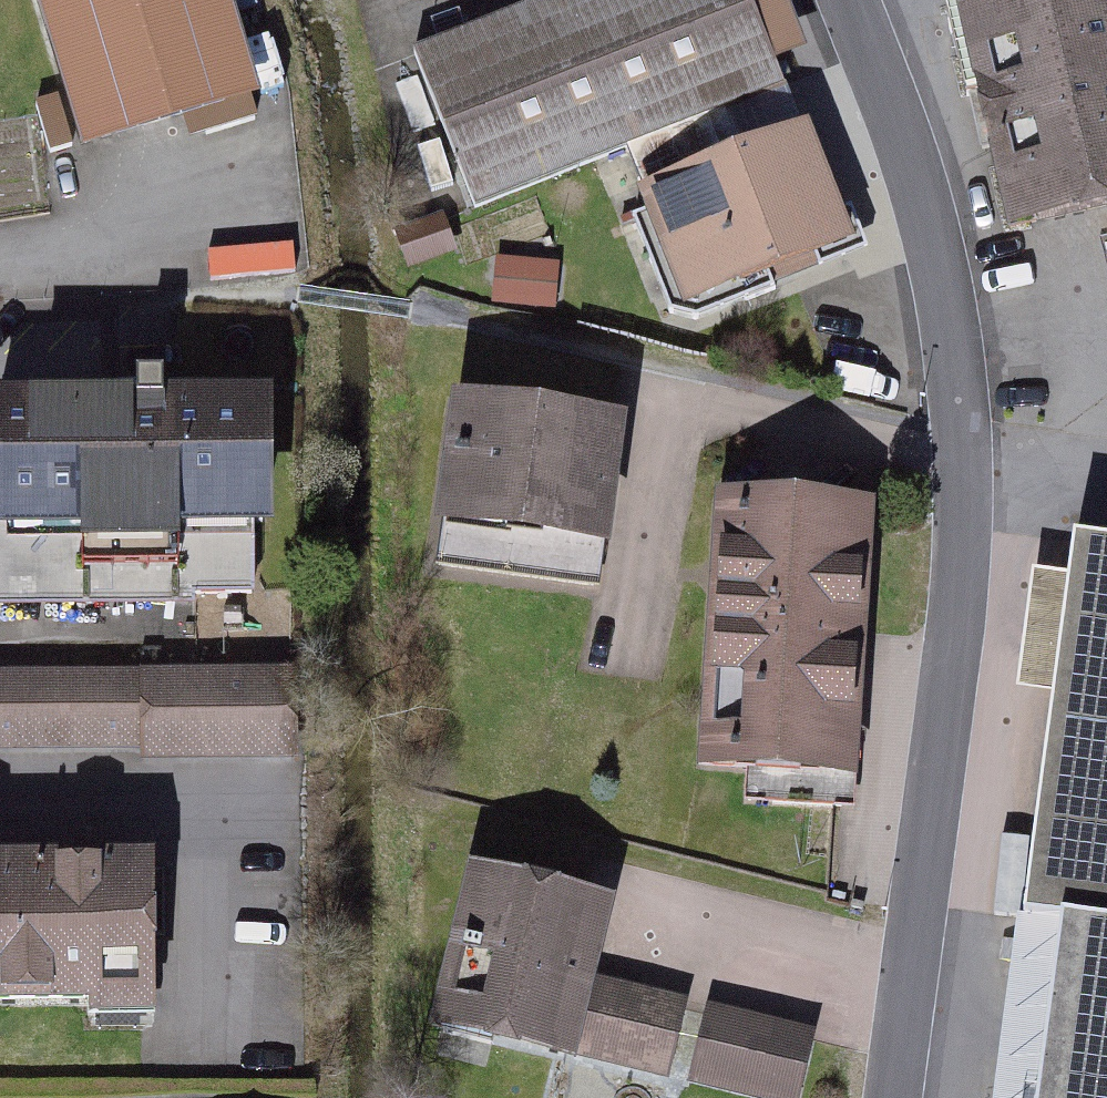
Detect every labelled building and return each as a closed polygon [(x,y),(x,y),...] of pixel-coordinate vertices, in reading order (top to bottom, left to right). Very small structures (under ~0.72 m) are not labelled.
[(93,158),(279,98),(247,0),(42,0),(93,158)] [(416,72),(474,228),(800,108),(760,0),(605,0),(605,2),(416,72)] [(964,10),(1015,243),(1106,223),(1106,0),(1009,0),(964,10)] [(831,138),(646,206),(694,337),(880,269),(831,138)] [(302,276),(303,250),(217,248),(216,274),(302,276)] [(293,403),(0,403),(0,622),(206,621),(206,607),(267,606),(267,543),(293,543),(293,403)] [(628,556),(643,428),(462,408),(448,535),(628,556)] [(885,511),(723,503),(710,778),(756,780),(755,812),(870,817),(885,511)] [(1083,548),(1078,584),(1044,580),(1028,702),(1064,706),(1035,930),(1106,939),(1106,551),(1083,548)] [(0,680),(0,762),(147,759),(147,772),(312,769),(310,674),(0,680)] [(169,866),(0,868),(0,1014),(107,1013),(107,1030),(171,1030),(169,866)] [(634,904),(484,869),(444,1037),(677,1092),(698,1005),(615,986),(634,904)] [(715,1019),(696,1097),(698,1097),(813,1097),(825,1045),(715,1019)]
